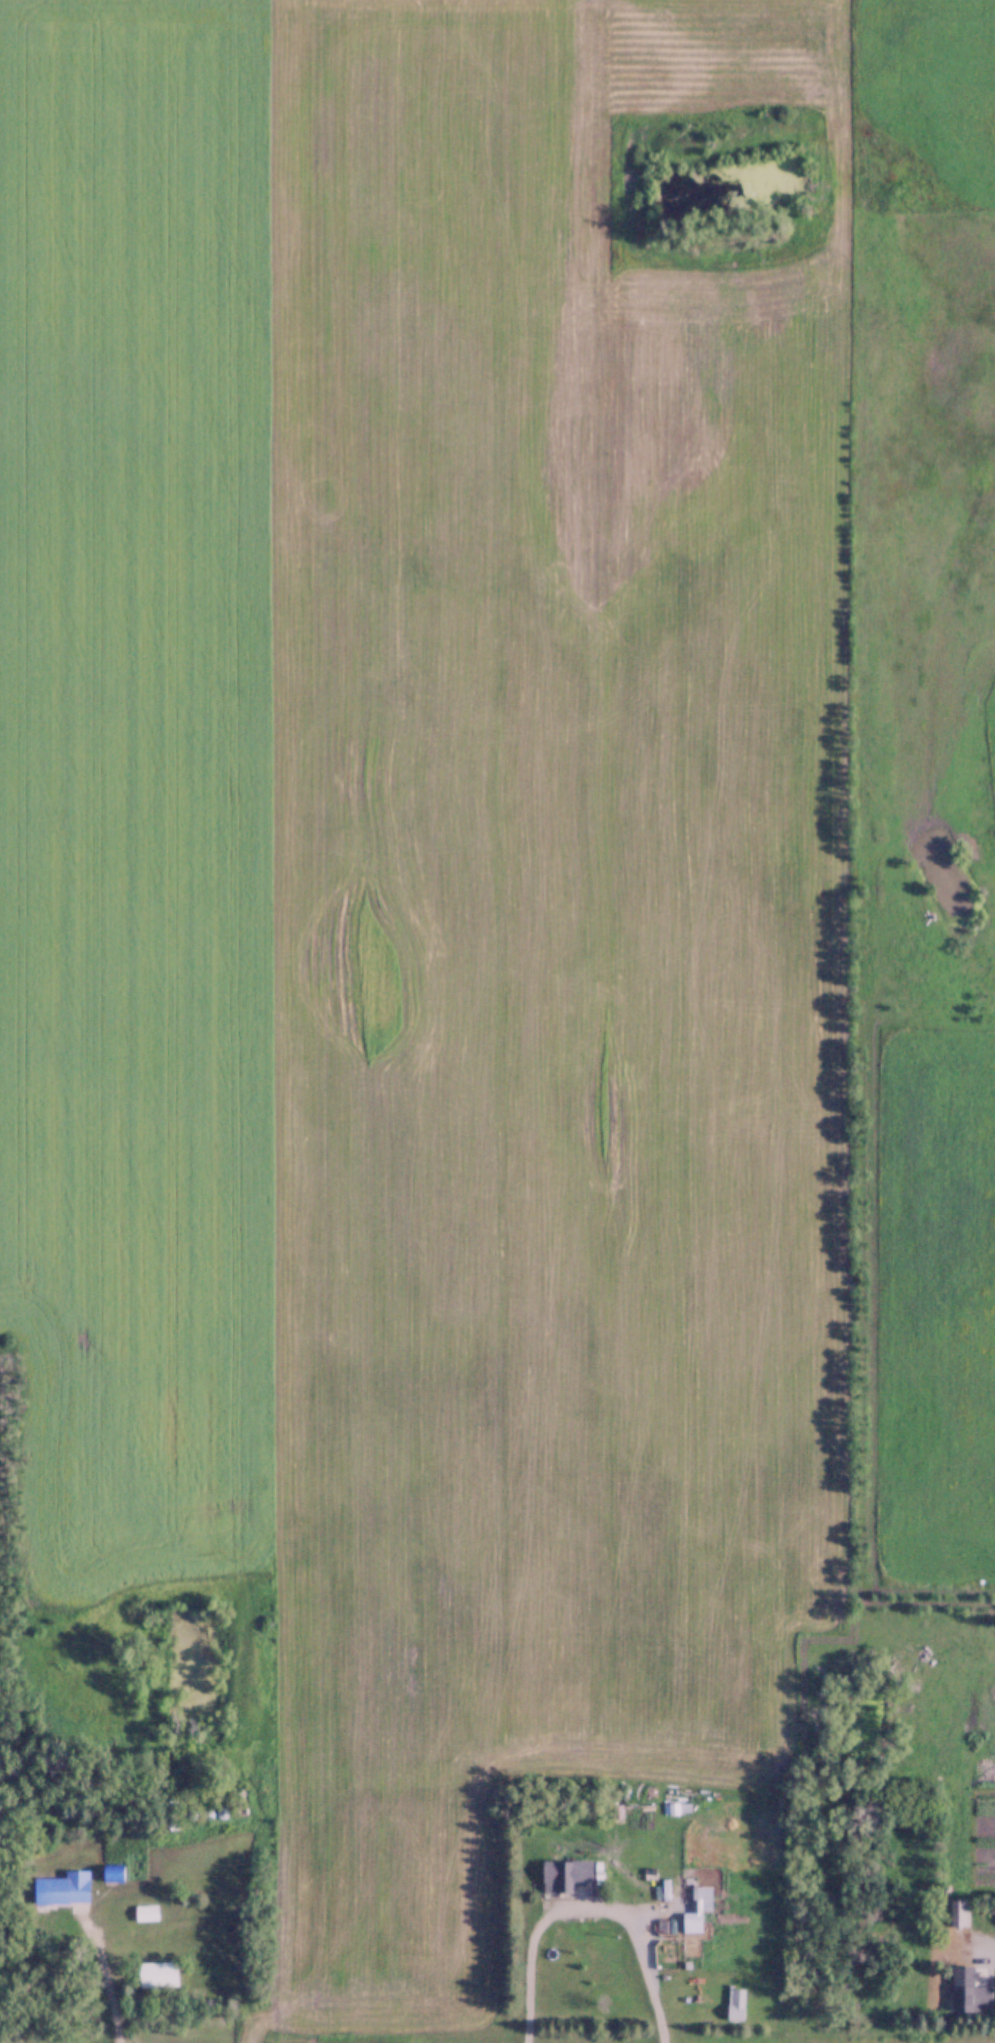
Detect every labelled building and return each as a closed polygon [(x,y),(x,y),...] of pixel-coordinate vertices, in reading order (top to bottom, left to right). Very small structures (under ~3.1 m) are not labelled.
[(543,1858),(544,1887),(595,1885),(594,1856),(543,1858)] [(107,1876),(121,1878),(122,1870),(108,1868),(107,1876)] [(39,1877),(39,1906),(92,1905),(91,1876),(39,1877)] [(694,1884),(691,1916),(710,1918),(713,1885),(694,1884)] [(950,1899),(950,1924),(968,1924),(968,1899),(950,1899)] [(175,1984),(175,1961),(138,1961),(138,1984),(175,1984)] [(952,2011),(990,2011),(990,1989),(977,1989),(977,1970),(952,1970),(952,2011)] [(743,2011),(743,1990),(735,1990),(735,2011),(743,2011)]
